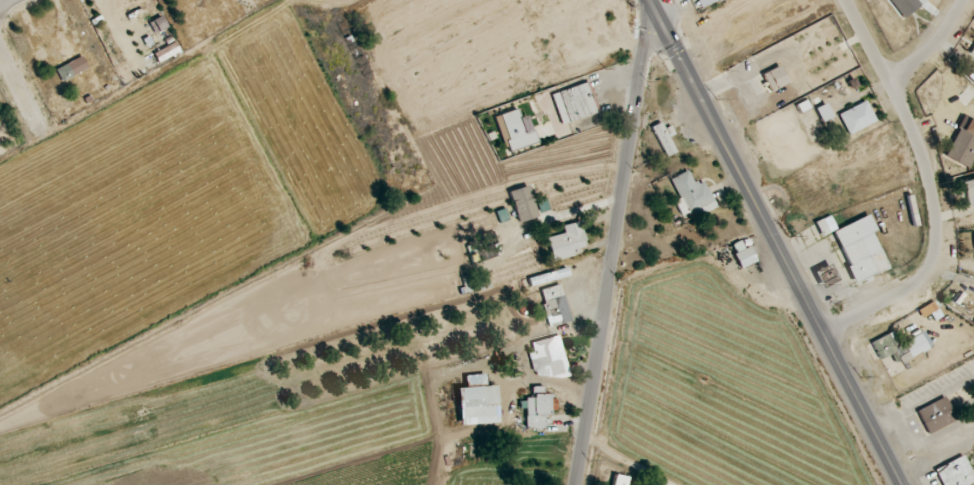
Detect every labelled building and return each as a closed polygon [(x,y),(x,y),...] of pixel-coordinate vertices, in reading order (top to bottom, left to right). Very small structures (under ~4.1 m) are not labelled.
[(928,0),(889,0),(903,19),(928,0)] [(180,53),(176,43),(154,52),(158,62),(180,53)] [(88,70),(82,57),(56,68),(61,81),(88,70)] [(771,92),(788,83),(779,65),(762,74),(771,92)] [(562,125),(599,112),(588,81),(551,95),(562,125)] [(876,122),(866,101),(838,114),(848,135),(876,122)] [(815,108),(822,122),(832,117),(825,104),(815,108)] [(527,115),(519,117),(517,109),(495,116),(506,151),(536,142),(527,115)] [(962,117),(945,157),(970,168),(973,159),(973,122),(962,117)] [(664,129),(661,122),(651,127),(666,157),(676,152),(669,137),(678,133),(674,124),(664,129)] [(716,205),(703,179),(694,184),(688,170),(670,179),(679,198),(674,200),(684,221),(716,205)] [(959,181),(966,207),(973,205),(973,177),(959,181)] [(510,190),(516,222),(537,217),(530,186),(510,190)] [(872,232),(875,230),(869,215),(832,231),(854,283),(888,269),(872,232)] [(587,246),(580,221),(563,226),(565,233),(547,238),(553,262),(575,256),(574,250),(587,246)] [(744,249),(741,241),(732,245),(740,268),(756,262),(750,246),(744,249)] [(814,271),(821,287),(836,280),(829,264),(814,271)] [(529,279),(531,286),(569,276),(566,268),(529,279)] [(540,290),(550,327),(571,320),(560,284),(540,290)] [(918,309),(922,318),(938,311),(934,302),(918,309)] [(901,349),(892,332),(871,342),(879,359),(901,349)] [(928,348),(920,333),(902,343),(911,358),(928,348)] [(568,373),(560,336),(532,342),(534,352),(529,353),(535,380),(568,373)] [(459,425),(498,423),(496,386),(486,386),(485,374),(465,375),(466,388),(458,388),(459,425)] [(524,428),(545,427),(544,413),(554,413),(553,393),(544,393),(544,386),(532,387),(532,399),(523,399),(524,428)] [(928,434),(956,421),(945,397),(916,410),(928,434)] [(965,457),(935,468),(942,484),(971,484),(973,484),(973,480),(965,457)] [(626,476),(613,475),(612,484),(625,484),(626,476)]
